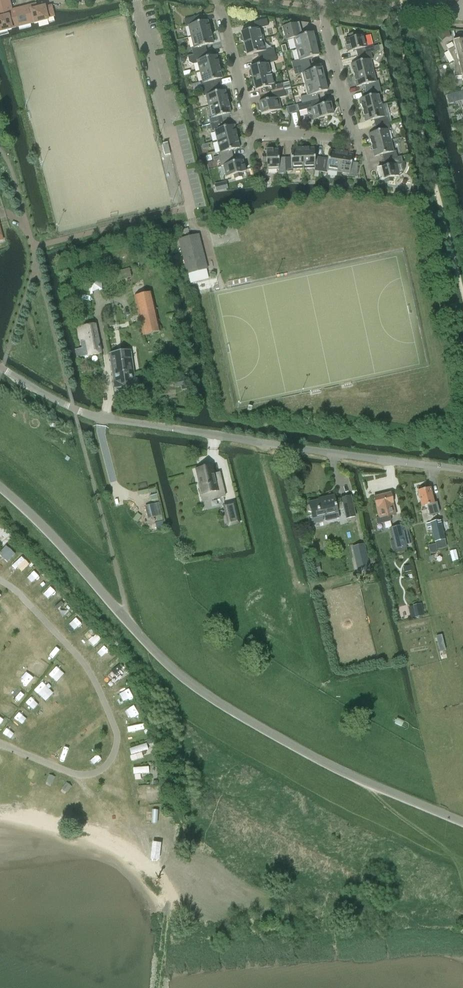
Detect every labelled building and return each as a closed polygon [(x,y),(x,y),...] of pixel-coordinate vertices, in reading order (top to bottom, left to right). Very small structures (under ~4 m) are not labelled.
[(3,18),(2,13),(12,11),(11,11),(7,12),(6,6),(10,5),(9,0),(0,0),(0,18),(3,18)] [(35,5),(30,6),(35,23),(48,20),(47,18),(53,16),(51,6),(45,8),(44,7),(36,9),(35,5)] [(14,20),(9,21),(11,29),(12,29),(11,28),(34,22),(34,23),(35,23),(30,6),(17,9),(18,13),(13,15),(12,15),(14,20)] [(11,29),(9,21),(14,20),(12,15),(13,15),(12,11),(2,13),(3,18),(0,18),(0,32),(11,29)] [(188,26),(191,37),(211,32),(208,21),(199,23),(197,16),(184,19),(186,26),(188,26)] [(243,42),(244,44),(263,39),(261,28),(268,26),(266,19),(252,23),(254,29),(241,32),(242,35),(240,37),(241,41),(243,42)] [(297,23),(283,26),(286,40),(294,38),(296,49),(316,44),(315,43),(317,40),(316,37),(314,35),(313,33),(300,36),(298,30),(297,23)] [(191,48),(193,55),(206,51),(205,45),(213,43),(211,32),(191,37),(194,48),(191,48)] [(356,50),(358,56),(371,53),(371,52),(374,52),(380,50),(379,45),(373,47),(373,45),(367,46),(364,35),(357,37),(356,33),(348,35),(349,39),(345,40),(348,52),(356,50)] [(454,62),(462,60),(462,38),(453,41),(454,46),(448,50),(448,49),(447,50),(454,62)] [(260,52),(261,58),(275,55),(274,48),(266,50),(263,39),(244,44),(244,46),(243,48),(244,52),(246,53),(247,55),(260,52)] [(299,60),(292,62),(293,69),(307,65),(306,59),(319,56),(318,53),(319,51),(318,47),(316,46),(316,44),(296,49),(299,60)] [(193,64),(198,63),(200,72),(219,67),(216,55),(208,58),(206,51),(193,55),(187,56),(189,62),(193,64)] [(351,64),(354,75),(373,71),(371,60),(373,59),(371,53),(358,56),(359,62),(351,64)] [(252,77),(253,79),(272,74),(269,63),(277,61),(275,55),(261,58),(263,64),(250,67),(250,70),(249,72),(250,76),(252,77)] [(454,62),(454,77),(455,77),(455,76),(462,76),(462,81),(462,60),(454,62)] [(307,65),(293,69),(295,75),(302,73),(305,84),(325,79),(324,78),(325,75),(324,72),(322,70),(322,68),(309,71),(307,65)] [(200,83),(202,90),(215,86),(214,80),(222,78),(219,67),(200,72),(203,82),(200,83)] [(365,85),(367,91),(380,87),(378,81),(376,81),(373,71),(354,75),(357,87),(365,85)] [(269,87),(270,93),(284,90),(282,83),(275,85),(272,74),(253,79),(253,81),(252,83),(253,87),(255,88),(256,91),(269,87)] [(308,95),(300,97),(302,104),(316,100),(315,94),(327,91),(327,89),(328,86),(327,82),(325,81),(325,79),(305,84),(308,95)] [(206,96),(209,107),(228,102),(225,90),(217,92),(215,86),(202,90),(204,96),(206,96)] [(360,99),(363,110),(382,105),(379,95),(382,94),(380,87),(367,91),(368,97),(360,99)] [(286,96),(284,90),(270,93),(272,99),(259,103),(259,105),(258,107),(259,111),(261,112),(262,114),(270,112),(272,114),(276,113),(277,110),(281,110),(278,98),(286,96)] [(302,104),(297,105),(299,111),(307,109),(308,113),(313,116),(314,120),(318,119),(320,120),(324,119),(325,117),(334,115),(333,112),(334,110),(333,106),(331,105),(330,103),(318,106),(316,100),(302,104)] [(209,118),(211,125),(224,121),(222,115),(231,113),(228,102),(209,107),(211,117),(209,118)] [(374,120),(375,125),(389,122),(387,116),(385,116),(382,105),(363,110),(366,122),(374,120)] [(215,131),(217,142),(237,137),(234,125),(225,127),(224,121),(211,125),(212,131),(215,131)] [(369,134),(371,145),(391,140),(388,130),(390,129),(389,122),(375,125),(377,132),(369,134)] [(218,153),(219,160),(233,156),(231,150),(240,148),(237,137),(217,142),(220,152),(218,153)] [(383,154),(384,161),(397,157),(396,151),(393,151),(391,140),(371,145),(374,157),(383,154)] [(303,149),(303,169),(314,168),(315,171),(320,172),(322,158),(315,157),(314,148),(303,149)] [(285,174),(285,172),(285,158),(279,158),(278,149),(266,150),(266,154),(263,154),(263,162),(267,162),(267,170),(279,169),(279,174),(285,174)] [(285,158),(285,172),(292,171),(292,169),(303,169),(303,149),(291,149),(291,158),(285,158)] [(322,158),(320,172),(327,173),(327,170),(338,172),(341,152),(330,150),(328,159),(322,158)] [(341,152),(338,172),(349,174),(349,176),(356,177),(358,164),(352,163),(353,154),(341,152)] [(234,162),(233,156),(219,160),(221,166),(223,166),(226,177),(234,175),(235,179),(242,177),(241,173),(246,172),(243,160),(234,162)] [(397,157),(384,161),(386,167),(377,169),(380,180),(384,179),(385,183),(393,181),(392,177),(400,176),(397,165),(403,163),(401,156),(397,157)] [(179,239),(188,274),(207,269),(198,235),(179,239)] [(129,269),(120,271),(121,279),(131,277),(129,269)] [(143,336),(161,331),(152,292),(134,296),(143,336)] [(82,348),(77,349),(76,350),(77,358),(79,358),(101,354),(95,325),(78,328),(82,348)] [(110,354),(113,374),(133,371),(130,351),(110,354)] [(135,380),(133,371),(113,374),(116,397),(139,393),(137,380),(135,380)] [(212,466),(196,470),(199,483),(197,483),(200,496),(211,493),(212,500),(225,497),(222,482),(216,483),(212,466)] [(430,488),(418,491),(422,507),(427,506),(428,510),(429,516),(439,513),(437,502),(434,503),(430,488)] [(390,493),(374,497),(379,518),(375,518),(377,525),(391,521),(390,516),(396,515),(390,493)] [(319,501),(309,503),(312,519),(324,516),(325,522),(339,518),(338,513),(337,511),(344,509),(346,519),(349,518),(355,517),(351,496),(342,498),(343,502),(336,504),(334,496),(319,499),(319,501)] [(235,501),(222,504),(226,519),(239,516),(235,501)] [(149,518),(157,516),(161,515),(158,503),(146,506),(149,518)] [(440,520),(431,523),(433,532),(435,542),(445,540),(440,520)] [(442,522),(447,542),(453,541),(448,521),(442,522)] [(396,549),(406,547),(401,526),(391,528),(396,549)] [(354,547),(359,566),(360,572),(370,570),(364,544),(354,547)] [(435,544),(428,546),(430,554),(437,552),(436,549),(435,544)] [(310,562),(313,574),(321,572),(318,560),(310,562)] [(422,607),(415,608),(417,617),(423,615),(422,608),(422,607)] [(436,645),(444,643),(442,631),(434,633),(436,645)]
